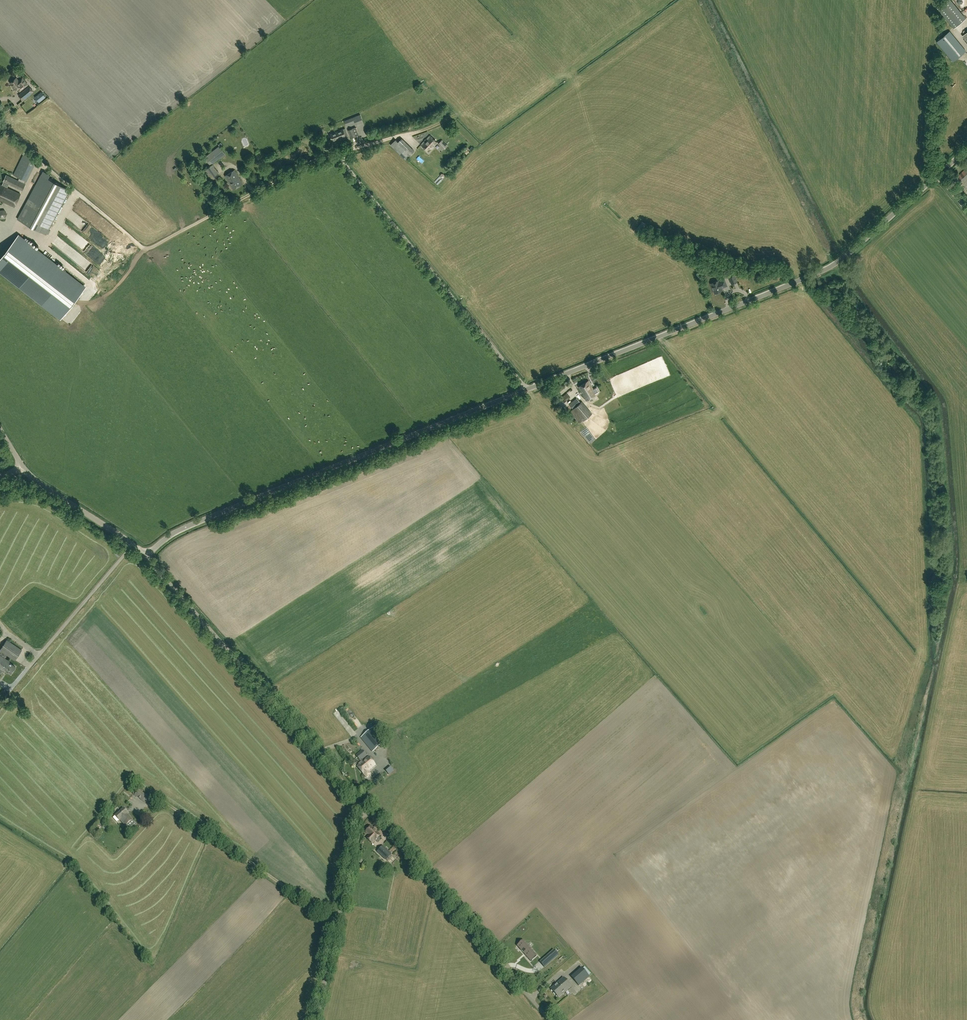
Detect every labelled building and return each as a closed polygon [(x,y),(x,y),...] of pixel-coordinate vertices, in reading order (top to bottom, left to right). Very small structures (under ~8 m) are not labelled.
[(939,6),(955,26),(966,17),(953,0),(946,0),(939,6)] [(937,41),(953,61),(966,51),(950,31),(937,41)] [(28,84),(26,81),(23,77),(19,80),(16,77),(10,83),(16,90),(18,88),(21,90),(28,84)] [(28,85),(17,94),(22,100),(33,92),(28,85)] [(40,101),(47,96),(44,92),(37,97),(40,101)] [(356,127),(348,130),(351,138),(356,136),(356,135),(358,134),(356,127)] [(332,140),(338,138),(338,137),(339,136),(340,138),(346,137),(343,129),(330,134),(332,140)] [(429,152),(438,142),(430,135),(421,145),(429,152)] [(396,140),(393,142),(390,145),(405,160),(408,157),(414,151),(402,139),(398,142),(396,140)] [(219,146),(205,157),(211,165),(225,154),(219,146)] [(27,181),(36,163),(23,156),(14,175),(27,181)] [(201,173),(208,182),(218,175),(218,174),(218,175),(211,166),(211,165),(201,173)] [(957,178),(961,182),(966,177),(966,168),(957,178)] [(225,175),(233,188),(243,183),(235,170),(225,175)] [(7,174),(3,183),(8,185),(9,184),(23,190),(26,183),(7,174)] [(42,174),(27,202),(18,219),(46,234),(70,189),(42,174)] [(8,185),(3,183),(2,185),(0,184),(0,199),(15,206),(21,194),(7,187),(8,185)] [(88,211),(90,209),(82,199),(76,203),(85,213),(88,211)] [(61,319),(85,287),(18,235),(0,258),(0,271),(61,319)] [(82,250),(93,256),(98,247),(83,239),(80,245),(84,247),(82,250)] [(732,284),(738,281),(734,274),(729,276),(732,284)] [(719,280),(711,283),(715,293),(723,290),(722,288),(727,285),(725,279),(719,281),(719,280)] [(579,386),(587,400),(597,395),(589,381),(579,386)] [(567,392),(560,397),(564,401),(570,397),(567,392)] [(575,395),(567,402),(572,408),(580,402),(575,395)] [(574,408),(584,420),(592,413),(582,401),(574,408)] [(5,658),(7,655),(15,660),(22,650),(7,640),(0,650),(0,654),(5,658)] [(24,648),(21,653),(26,656),(29,650),(24,648)] [(21,653),(17,659),(22,663),(26,657),(21,653)] [(8,662),(9,661),(5,658),(0,654),(0,673),(1,673),(3,670),(4,669),(10,674),(15,667),(8,662)] [(337,718),(354,737),(359,732),(342,714),(337,718)] [(392,751),(385,741),(374,727),(361,738),(380,761),(392,751)] [(372,761),(368,756),(363,761),(362,759),(366,756),(362,751),(356,756),(361,762),(359,764),(357,766),(366,778),(371,774),(368,771),(376,765),(372,761)] [(379,784),(384,779),(380,775),(375,780),(379,784)] [(145,804),(149,798),(138,790),(134,796),(145,804)] [(127,814),(128,813),(124,808),(115,816),(119,821),(120,820),(125,826),(132,820),(127,814)] [(369,826),(364,831),(365,832),(364,832),(366,834),(366,833),(368,835),(366,837),(367,838),(366,839),(369,843),(374,839),(378,835),(369,826)] [(386,859),(388,861),(392,856),(391,854),(383,847),(378,852),(386,859)] [(519,944),(517,946),(520,950),(530,961),(536,956),(530,948),(527,945),(523,941),(519,944)] [(549,954),(540,962),(544,967),(558,955),(556,953),(554,950),(549,954)] [(590,976),(581,967),(570,977),(579,986),(590,976)] [(558,998),(571,986),(563,978),(550,989),(558,998)]
